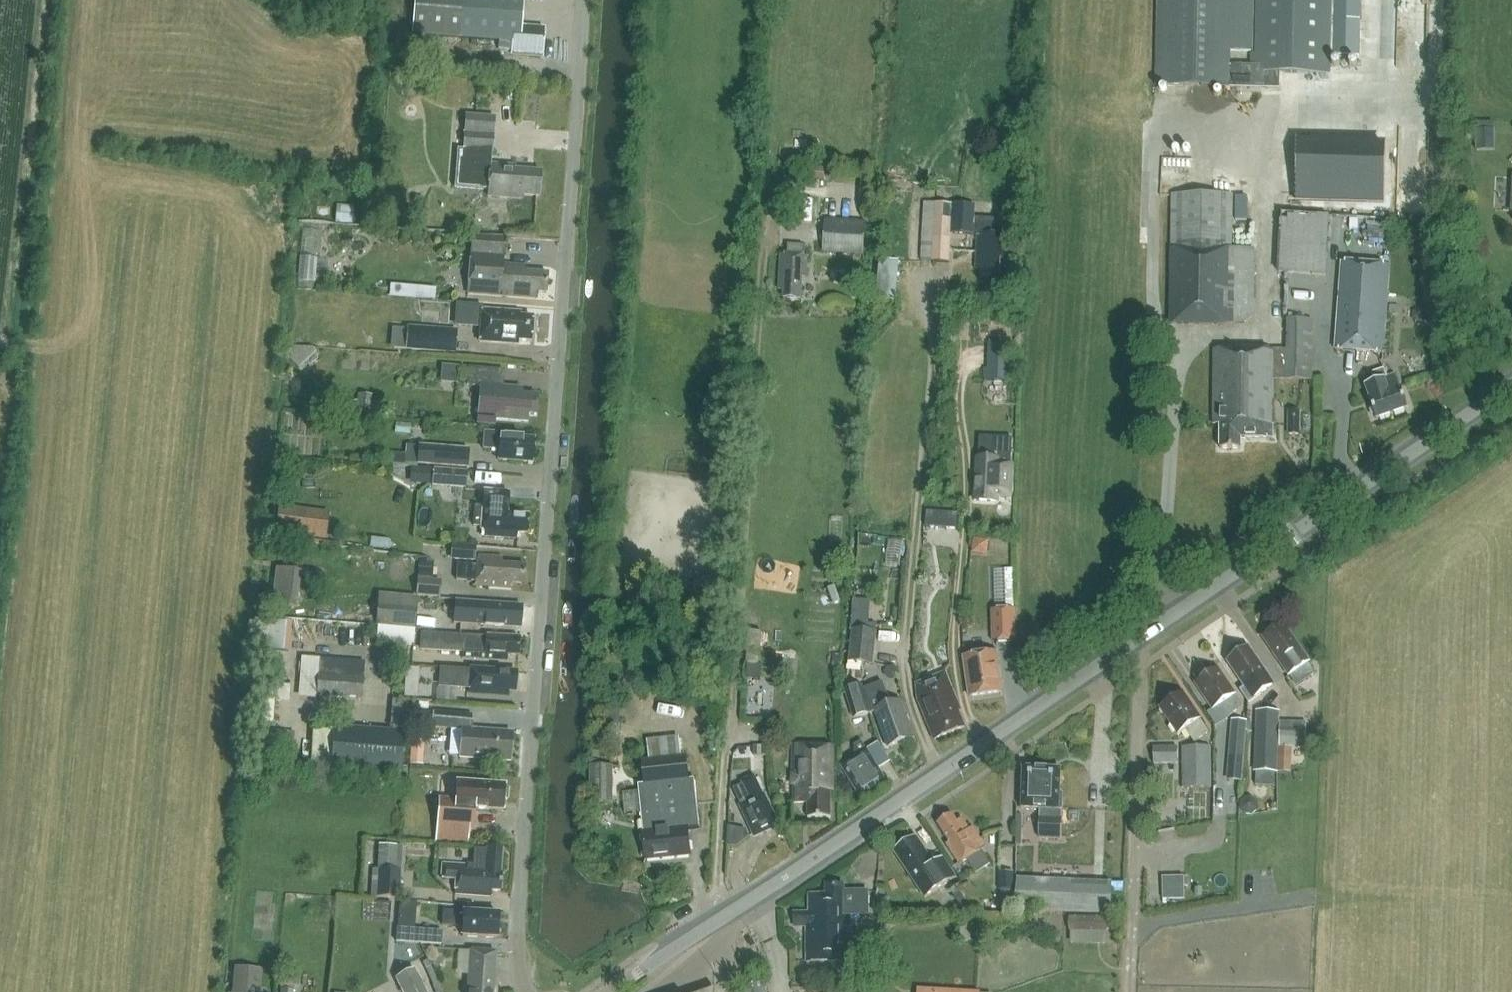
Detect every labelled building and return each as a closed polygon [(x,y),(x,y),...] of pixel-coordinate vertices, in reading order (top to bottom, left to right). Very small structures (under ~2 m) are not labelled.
[(512,54),(542,56),(544,28),(521,27),(523,0),(415,0),(412,34),(513,41),(512,54)] [(1256,56),(1251,56),(1251,66),(1230,66),(1230,51),(1252,51),(1253,0),(1159,0),(1158,86),(1280,88),(1280,72),(1330,73),(1330,55),(1357,56),(1358,0),(1257,0),(1256,56)] [(488,190),(488,195),(523,198),(523,195),(539,196),(541,171),(515,169),(515,166),(492,164),(493,152),(492,152),(495,117),(465,115),(463,150),(457,149),(455,187),(488,190)] [(812,167),(811,179),(825,180),(825,168),(812,167)] [(1232,195),(1172,195),(1171,324),(1231,324),(1231,323),(1254,323),(1255,249),(1232,249),(1232,195)] [(354,207),(337,205),(335,223),(352,224),(354,207)] [(997,219),(974,218),(975,206),(952,205),(952,206),(935,205),(932,262),(949,263),(950,233),(973,234),(978,234),(976,270),(982,270),(981,279),(1000,281),(1001,258),(1007,259),(1008,235),(996,235),(997,219)] [(1284,212),(1283,273),(1331,274),(1332,213),(1284,212)] [(864,221),(824,220),(823,253),(863,254),(864,221)] [(502,264),(504,239),(472,236),(468,293),(537,298),(537,292),(546,293),(548,273),(526,272),(526,265),(502,264)] [(779,290),(784,290),(784,298),(801,299),(802,277),(806,277),(807,255),(803,255),(804,245),(788,244),(787,254),(781,254),(779,290)] [(316,258),(299,257),(298,282),(304,282),(315,282),(316,258)] [(876,301),(896,302),(899,262),(880,261),(876,301)] [(1338,350),(1383,353),(1390,265),(1345,262),(1338,350)] [(411,284),(410,293),(437,294),(438,285),(411,284)] [(518,344),(518,340),(531,341),(533,317),(520,316),(520,312),(482,310),(479,342),(518,344)] [(434,328),(407,326),(405,350),(432,352),(434,328)] [(988,368),(984,367),(984,379),(1008,380),(1009,345),(989,344),(988,368)] [(286,355),(306,375),(322,359),(318,353),(312,348),(295,347),(286,355)] [(1285,350),(1215,350),(1214,425),(1221,425),(1221,448),(1241,449),(1241,438),(1272,438),(1273,379),(1285,379),(1285,350)] [(444,378),(462,378),(462,362),(444,362),(444,378)] [(480,385),(477,423),(494,425),(495,418),(527,421),(528,414),(536,415),(537,396),(522,395),(522,388),(496,386),(498,370),(469,367),(468,384),(480,385)] [(1384,369),(1372,373),(1375,382),(1366,385),(1370,398),(1369,398),(1376,419),(1408,408),(1401,387),(1400,387),(1396,375),(1387,378),(1384,369)] [(353,401),(352,409),(377,410),(378,403),(373,403),(374,399),(357,398),(357,402),(353,401)] [(1300,435),(1300,412),(1288,411),(1288,435),(1300,435)] [(483,448),(499,449),(498,460),(532,463),(534,438),(501,435),(501,433),(484,431),(483,448)] [(1014,439),(1012,439),(984,437),(983,459),(978,459),(978,458),(977,458),(974,500),(998,501),(998,497),(1012,498),(1014,463),(1012,463),(1014,439)] [(468,469),(469,449),(418,445),(417,465),(468,469)] [(296,481),(298,458),(283,456),(280,479),(296,481)] [(415,483),(429,484),(431,468),(416,467),(415,483)] [(432,485),(466,488),(468,471),(433,467),(432,485)] [(473,525),(482,526),(482,536),(518,538),(518,532),(527,533),(529,515),(506,513),(507,507),(508,507),(509,492),(484,490),(482,512),(475,512),(473,525)] [(278,507),(275,532),(326,538),(329,513),(278,507)] [(925,527),(956,529),(957,514),(926,512),(925,527)] [(476,545),(452,544),(451,560),(475,561),(476,545)] [(512,588),(512,582),(524,583),(525,565),(502,563),(502,557),(478,555),(478,565),(458,563),(456,579),(476,581),(475,585),(512,588)] [(434,571),(435,556),(422,556),(421,566),(426,566),(426,570),(434,571)] [(302,570),(277,566),(271,603),(296,607),(302,570)] [(999,604),(1018,603),(1017,576),(998,577),(999,604)] [(440,580),(418,579),(417,595),(439,596),(440,580)] [(856,624),(872,624),(873,597),(857,597),(856,624)] [(522,606),(456,601),(454,623),(520,628),(522,606)] [(1016,642),(1015,608),(991,609),(993,643),(1016,642)] [(414,629),(416,613),(378,609),(376,625),(414,629)] [(290,641),(292,621),(265,619),(263,649),(289,652),(290,641)] [(1264,636),(1274,652),(1273,653),(1278,660),(1279,659),(1291,676),(1301,669),(1308,679),(1316,674),(1282,624),(1276,628),(1275,626),(1273,628),(1265,633),(1263,634),(1264,636)] [(766,650),(767,629),(752,629),(751,661),(763,662),(762,675),(777,676),(778,650),(766,650)] [(849,664),(874,665),(877,632),(852,630),(849,664)] [(518,655),(520,637),(487,635),(487,637),(445,634),(421,633),(419,650),(463,653),(463,657),(506,660),(507,654),(518,655)] [(1238,678),(1243,685),(1245,684),(1247,686),(1241,690),(1249,702),(1275,683),(1258,660),(1257,661),(1247,647),(1244,649),(1243,648),(1235,653),(1236,655),(1229,660),(1240,676),(1238,678)] [(970,696),(1003,692),(997,652),(964,657),(970,696)] [(280,656),(263,654),(260,678),(278,679),(280,656)] [(833,654),(833,668),(842,668),(842,654),(833,654)] [(365,661),(319,657),(316,694),(362,698),(365,661)] [(760,680),(762,664),(749,662),(747,678),(760,680)] [(470,669),(470,670),(442,667),(440,685),(469,687),(469,693),(508,696),(509,690),(516,691),(517,673),(470,669)] [(787,682),(799,683),(800,668),(789,667),(787,682)] [(405,668),(405,681),(418,682),(418,669),(405,668)] [(1227,717),(1242,708),(1234,696),(1236,694),(1228,682),(1226,683),(1217,668),(1214,670),(1213,668),(1205,674),(1206,676),(1196,682),(1206,697),(1204,698),(1212,711),(1220,705),(1227,717)] [(955,702),(957,701),(946,672),(917,684),(918,700),(935,739),(965,727),(955,702)] [(884,681),(863,689),(872,713),(877,711),(889,746),(913,737),(900,701),(892,704),(884,681)] [(275,685),(274,701),(288,702),(289,686),(275,685)] [(862,685),(844,690),(853,719),(871,714),(862,685)] [(1182,692),(1161,707),(1173,724),(1171,725),(1176,732),(1177,731),(1179,733),(1186,729),(1195,742),(1209,733),(1182,692)] [(392,700),(391,726),(407,727),(408,701),(392,700)] [(1281,711),(1256,710),(1253,772),(1278,773),(1281,711)] [(433,712),(432,726),(462,729),(460,757),(510,761),(512,733),(471,729),(473,715),(433,712)] [(1247,721),(1231,720),(1229,757),(1244,757),(1247,721)] [(1307,748),(1308,723),(1282,721),(1280,747),(1307,748)] [(407,731),(334,726),(331,764),(404,770),(407,731)] [(257,754),(289,757),(290,734),(258,732),(257,754)] [(653,737),(654,754),(685,752),(684,735),(653,737)] [(882,765),(893,760),(884,739),(873,744),(882,765)] [(855,757),(841,765),(862,799),(888,783),(867,750),(862,741),(854,745),(855,757)] [(794,803),(808,803),(809,817),(830,817),(829,791),(835,791),(834,745),(791,746),(792,777),(793,777),(794,803)] [(766,746),(754,746),(754,756),(766,756),(766,746)] [(1178,746),(1153,747),(1154,764),(1178,764),(1178,746)] [(1183,788),(1212,788),(1211,747),(1183,747),(1183,788)] [(411,750),(410,764),(423,764),(424,750),(411,750)] [(646,860),(691,855),(688,829),(700,827),(694,778),(689,779),(686,756),(642,761),(644,784),(638,784),(644,833),(643,833),(646,860)] [(590,802),(613,802),(613,766),(590,766),(590,802)] [(1023,767),(1022,808),(1041,809),(1039,838),(1062,839),(1062,817),(1062,810),(1063,810),(1064,794),(1060,791),(1061,768),(1023,767)] [(741,806),(755,836),(778,825),(754,776),(741,782),(743,785),(733,789),(741,806)] [(439,799),(436,843),(469,845),(470,829),(474,829),(476,809),(503,810),(504,799),(507,800),(508,788),(505,788),(505,785),(458,782),(458,779),(455,779),(453,800),(439,799)] [(786,794),(786,785),(778,785),(778,794),(786,794)] [(1242,803),(1241,810),(1245,815),(1252,815),(1257,811),(1257,804),(1253,800),(1246,800),(1242,803)] [(970,830),(962,818),(957,821),(952,814),(938,823),(950,842),(946,844),(960,865),(967,860),(976,874),(991,865),(982,850),(969,830),(970,830)] [(916,837),(894,851),(925,897),(955,877),(943,858),(934,864),(916,837)] [(397,846),(378,845),(377,868),(378,868),(377,896),(399,897),(400,869),(396,869),(397,846)] [(1028,864),(1028,846),(1017,845),(1017,863),(1028,864)] [(502,847),(487,846),(487,850),(475,849),(474,865),(457,864),(456,868),(446,867),(445,878),(455,879),(454,894),(491,897),(491,891),(500,891),(502,873),(500,873),(502,847)] [(999,890),(999,891),(1000,891),(1013,891),(1013,876),(999,876),(999,890)] [(1174,876),(1174,899),(1185,899),(1184,876),(1174,876)] [(1018,879),(1017,910),(1110,914),(1111,883),(1018,879)] [(965,912),(978,903),(963,882),(950,890),(965,912)] [(796,913),(796,926),(806,926),(807,961),(850,961),(850,908),(867,908),(867,892),(844,892),(844,885),(826,885),(826,894),(809,894),(809,912),(796,913)] [(497,938),(498,914),(464,911),(464,912),(444,910),(443,923),(463,925),(462,936),(497,938)] [(1069,917),(1069,931),(1106,931),(1106,917),(1069,917)] [(960,941),(982,941),(982,919),(961,919),(960,941)] [(442,931),(397,928),(396,942),(441,945),(442,931)] [(468,991),(493,991),(496,952),(471,950),(468,991)] [(414,968),(395,979),(402,991),(426,991),(414,968)] [(282,976),(281,989),(286,989),(294,990),(295,977),(282,976)] [(771,981),(747,980),(747,991),(771,991),(771,981)]
